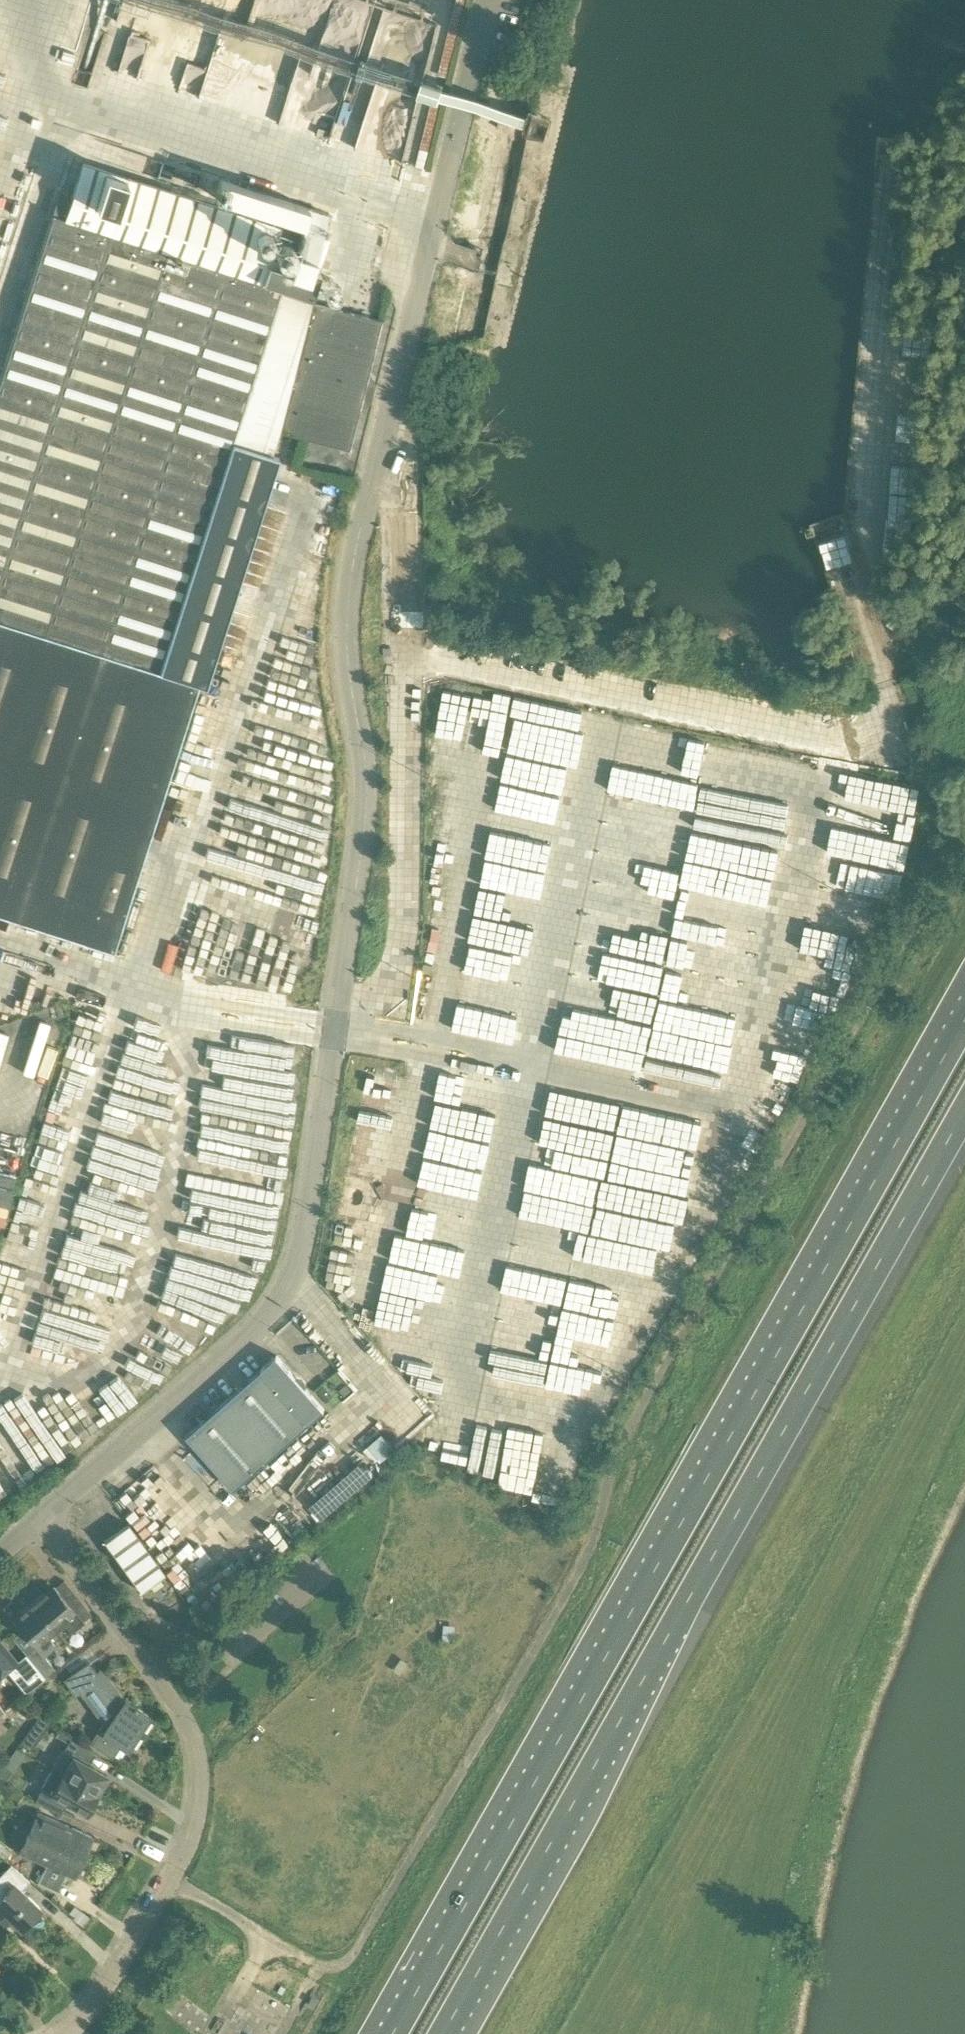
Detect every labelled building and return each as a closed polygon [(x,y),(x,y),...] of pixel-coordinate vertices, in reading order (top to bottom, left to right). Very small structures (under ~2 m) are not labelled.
[(271,455),(279,432),(349,450),(357,417),(359,409),(369,372),(381,320),(352,313),(312,303),(309,302),(319,271),(320,266),(289,255),(286,261),(284,267),(268,263),(280,227),(83,164),(73,194),(61,190),(54,211),(52,211),(0,377),(0,915),(113,953),(197,692),(204,695),(279,457),(271,455)] [(895,818),(896,808),(868,805),(866,827),(882,829),(883,817),(895,818)] [(764,900),(777,830),(689,813),(679,866),(687,883),(699,885),(693,873),(700,869),(689,867),(686,862),(692,859),(697,832),(734,839),(718,847),(742,852),(731,857),(728,873),(733,874),(731,881),(712,890),(764,900)] [(472,912),(466,937),(517,950),(523,925),(472,912)] [(711,1036),(727,1040),(731,1024),(716,1020),(711,1036)] [(4,1205),(11,1175),(0,1172),(0,1204),(4,1205)] [(573,1290),(587,1292),(588,1282),(566,1279),(563,1302),(571,1303),(573,1290)] [(578,1335),(580,1313),(556,1310),(554,1332),(578,1335)] [(323,1410),(276,1356),(185,1436),(233,1490),(323,1410)] [(41,1466),(34,1468),(103,1419),(100,1405),(48,1416),(51,1427),(40,1435),(30,1437),(26,1430),(10,1433),(6,1427),(0,1429),(0,1496),(41,1466)] [(104,1541),(140,1591),(164,1574),(127,1524),(104,1541)] [(31,1603),(53,1629),(66,1619),(73,1627),(90,1615),(79,1598),(63,1580),(47,1594),(45,1592),(31,1603)] [(53,1629),(31,1603),(20,1613),(21,1615),(13,1621),(22,1631),(13,1639),(26,1655),(45,1677),(55,1668),(44,1655),(51,1649),(42,1638),(53,1629)] [(26,1655),(17,1662),(0,1642),(0,1674),(6,1669),(26,1692),(45,1677),(26,1655)] [(124,1700),(123,1701),(99,1669),(94,1673),(87,1663),(65,1681),(76,1695),(79,1693),(101,1721),(101,1727),(91,1742),(112,1755),(112,1754),(111,1754),(119,1742),(126,1747),(146,1715),(147,1716),(147,1715),(124,1700)] [(34,1749),(51,1725),(40,1718),(23,1741),(34,1749)] [(62,1749),(51,1768),(97,1793),(106,1775),(93,1768),(93,1767),(83,1761),(89,1750),(70,1737),(63,1749),(62,1749)] [(5,1766),(0,1773),(0,1776),(5,1780),(12,1772),(5,1766)] [(41,1787),(42,1787),(36,1799),(55,1810),(62,1799),(72,1805),(73,1804),(86,1812),(97,1793),(51,1768),(41,1787)] [(0,1776),(0,1791),(7,1796),(14,1787),(5,1780),(0,1776)] [(38,1812),(29,1832),(82,1856),(91,1836),(38,1812)] [(29,1832),(20,1852),(46,1864),(37,1883),(57,1891),(65,1873),(73,1876),(82,1856),(29,1832)] [(0,1899),(0,1920),(9,1928),(13,1924),(21,1931),(41,1909),(14,1884),(0,1899)]
